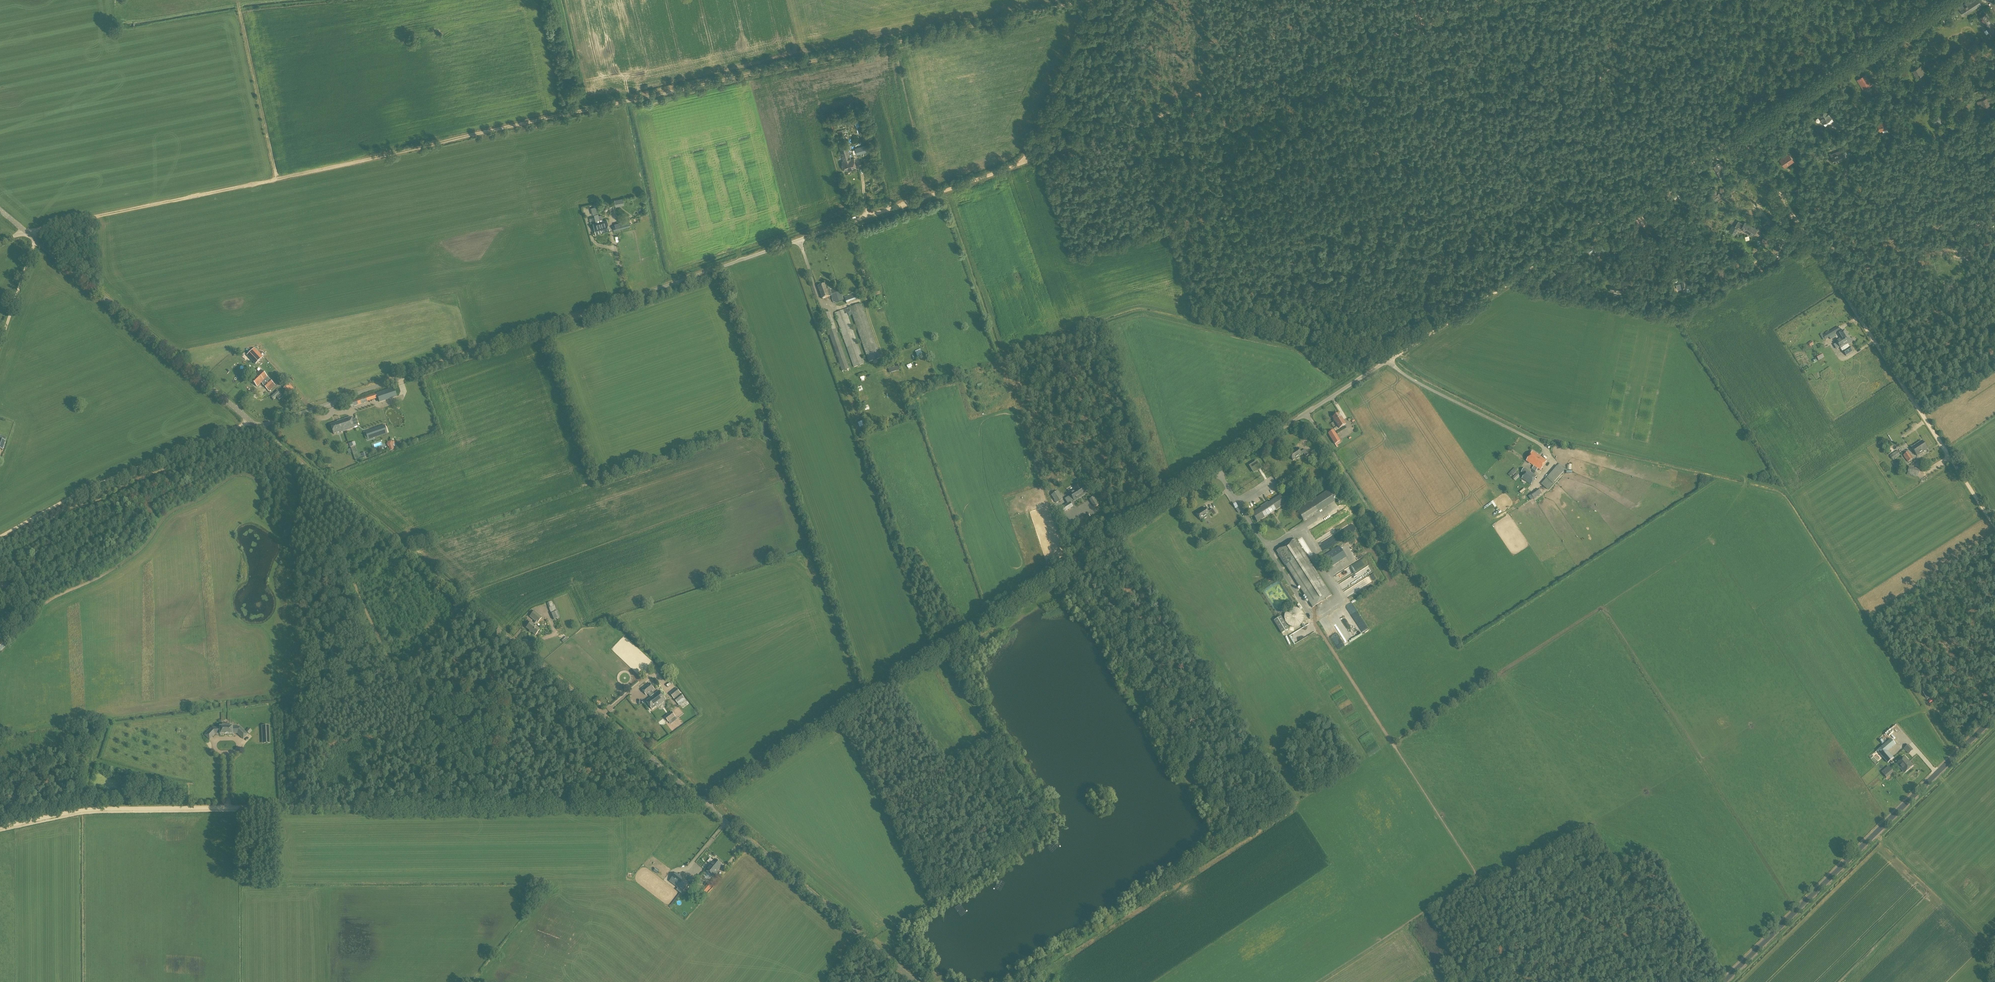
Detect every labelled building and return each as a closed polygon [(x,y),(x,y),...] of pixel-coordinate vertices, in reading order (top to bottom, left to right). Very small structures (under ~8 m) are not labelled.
[(1979,7),(1978,6),(1981,3),(1978,0),(1969,0),(1958,8),(1964,16),(1979,7)] [(1990,33),(1994,30),(1991,26),(1993,24),(1986,14),(1979,18),(1990,33)] [(1925,72),(1922,67),(1919,68),(1918,67),(1913,70),(1917,77),(1925,72)] [(1865,76),(1857,80),(1858,81),(1863,89),(1865,88),(1867,91),(1871,88),(1869,85),(1870,84),(1865,76)] [(1982,108),(1990,105),(1987,98),(1977,101),(1979,106),(1981,105),(1982,108)] [(1823,124),(1833,118),(1827,109),(1817,116),(1823,124)] [(1941,124),(1941,122),(1938,114),(1931,117),(1934,125),(1937,123),(1938,126),(1941,124)] [(1880,132),(1888,129),(1886,121),(1877,124),(1880,132)] [(851,159),(847,144),(840,146),(844,161),(842,161),(845,172),(857,169),(854,158),(851,159)] [(857,155),(871,151),(869,144),(855,148),(857,155)] [(1841,153),(1840,150),(1830,154),(1834,163),(1843,159),(1843,158),(1849,156),(1847,151),(1841,153)] [(1791,162),(1789,159),(1791,158),(1789,153),(1780,159),(1783,164),(1786,162),(1787,164),(1791,162)] [(1719,178),(1723,175),(1720,169),(1724,167),(1721,162),(1712,168),(1719,178)] [(1680,201),(1685,198),(1678,189),(1674,192),(1680,201)] [(622,198),(614,200),(616,206),(624,205),(622,198)] [(1642,226),(1646,223),(1640,214),(1636,217),(1642,226)] [(603,232),(610,230),(607,219),(603,221),(601,215),(599,218),(603,232)] [(603,232),(599,218),(595,219),(596,222),(593,223),(596,234),(603,232)] [(614,231),(631,226),(629,219),(620,221),(621,223),(613,226),(614,231)] [(1753,235),(1756,229),(1745,222),(1741,229),(1753,235)] [(1740,228),(1733,226),(1731,233),(1738,235),(1740,228)] [(1770,246),(1772,238),(1763,235),(1761,243),(1770,246)] [(1595,243),(1590,246),(1591,248),(1588,250),(1590,253),(1593,251),(1596,256),(1600,253),(1595,243)] [(1559,279),(1564,276),(1557,266),(1553,269),(1559,279)] [(1720,280),(1725,278),(1721,268),(1716,270),(1720,280)] [(1685,280),(1680,281),(1683,292),(1690,290),(1690,287),(1687,287),(1685,280)] [(827,290),(825,284),(818,287),(822,299),(829,297),(832,296),(834,295),(836,302),(836,303),(841,301),(844,300),(843,295),(839,296),(838,291),(835,292),(835,289),(830,291),(830,289),(827,290)] [(881,358),(862,304),(834,313),(854,367),(865,364),(847,314),(848,314),(851,312),(852,315),(869,362),(881,358)] [(884,311),(878,312),(883,330),(888,328),(884,311)] [(842,371),(849,369),(829,312),(822,315),(842,371)] [(1825,340),(1844,328),(1841,324),(1823,336),(1825,340)] [(1853,352),(1848,345),(1852,342),(1845,331),(1839,334),(1842,338),(1836,341),(1842,351),(1843,351),(1846,356),(1853,352)] [(255,365),(263,357),(254,348),(247,356),(255,365)] [(1821,366),(1826,363),(1822,354),(1816,357),(1821,366)] [(889,373),(899,369),(897,362),(887,365),(889,373)] [(276,386),(267,377),(261,371),(251,380),(257,387),(261,383),(263,385),(262,385),(269,392),(276,386)] [(288,384),(283,389),(289,395),(294,390),(288,384)] [(378,392),(381,402),(398,397),(396,389),(394,390),(394,388),(378,392)] [(1338,405),(1345,419),(1347,418),(1341,404),(1338,405)] [(360,408),(364,427),(375,424),(370,405),(360,408)] [(1338,414),(1332,417),(1339,428),(1346,424),(1343,420),(1341,417),(1340,417),(1338,414)] [(341,433),(354,428),(350,417),(337,422),(337,423),(330,425),(333,434),(340,432),(341,433)] [(368,440),(387,434),(383,422),(377,424),(378,427),(365,431),(368,440)] [(1335,445),(1340,441),(1333,430),(1328,434),(1335,445)] [(1917,456),(1927,450),(1922,441),(1911,448),(1917,456)] [(1300,453),(1297,448),(1288,454),(1293,461),(1296,458),(1297,460),(1299,458),(1298,457),(1303,454),(1305,457),(1308,455),(1305,450),(1300,453)] [(1893,460),(1901,455),(1897,450),(1890,456),(1893,460)] [(1541,471),(1547,462),(1532,452),(1526,461),(1534,466),(1532,469),(1536,471),(1538,469),(1541,471)] [(1908,462),(1913,459),(1909,452),(1903,456),(1908,462)] [(1558,465),(1542,483),(1549,489),(1565,471),(1558,465)] [(1918,477),(1920,469),(1909,467),(1907,475),(1918,477)] [(1531,485),(1537,476),(1524,468),(1521,473),(1524,475),(1522,479),(1531,485)] [(1067,504),(1070,502),(1073,500),(1074,500),(1086,493),(1082,486),(1080,487),(1080,486),(1075,489),(1075,490),(1070,494),(1071,495),(1065,499),(1067,504)] [(1534,499),(1542,494),(1539,489),(1528,496),(1531,501),(1534,499)] [(1058,491),(1051,495),(1056,503),(1062,499),(1058,491)] [(1303,520),(1334,501),(1327,491),(1297,511),(1303,520)] [(1285,504),(1280,496),(1268,503),(1267,502),(1259,506),(1260,508),(1251,514),(1257,522),(1285,504)] [(1064,513),(1073,507),(1070,502),(1061,508),(1064,513)] [(1208,512),(1205,508),(1196,514),(1200,520),(1204,518),(1204,519),(1207,517),(1206,516),(1211,513),(1213,516),(1216,514),(1212,509),(1208,512)] [(1324,551),(1339,541),(1335,535),(1320,545),(1324,551)] [(1349,541),(1353,547),(1360,543),(1356,536),(1349,541)] [(1312,608),(1331,596),(1295,539),(1276,552),(1312,608)] [(1329,568),(1346,557),(1339,547),(1322,558),(1329,568)] [(1365,558),(1336,575),(1340,583),(1344,590),(1349,587),(1346,581),(1352,578),(1355,584),(1374,573),(1365,558)] [(1270,599),(1272,598),(1277,608),(1282,606),(1280,601),(1281,601),(1276,590),(1277,590),(1275,586),(1268,589),(1270,594),(1268,595),(1270,599)] [(0,590),(0,597),(4,601),(7,598),(10,601),(11,599),(0,590)] [(554,613),(558,610),(553,603),(549,606),(554,613)] [(1362,636),(1353,619),(1360,616),(1353,603),(1345,607),(1345,608),(1338,612),(1354,641),(1362,636)] [(1293,627),(1295,627),(1297,627),(1298,626),(1300,625),(1301,624),(1302,623),(1303,621),(1303,620),(1303,618),(1303,617),(1303,615),(1303,613),(1302,612),(1301,611),(1299,610),(1298,609),(1296,608),(1295,608),(1293,608),(1292,608),(1290,609),(1289,609),(1287,610),(1286,611),(1285,613),(1284,614),(1284,616),(1284,618),(1284,619),(1285,621),(1285,622),(1286,624),(1287,625),(1289,626),(1290,627),(1292,627),(1293,627)] [(538,623),(542,618),(535,611),(530,617),(535,621),(533,624),(531,622),(526,628),(535,635),(540,630),(535,626),(537,623),(538,623)] [(555,620),(561,618),(559,612),(553,614),(555,620)] [(1322,621),(1340,650),(1346,647),(1355,642),(1346,627),(1345,628),(1336,613),(1322,621)] [(1289,629),(1281,616),(1274,621),(1281,634),(1289,629)] [(653,695),(650,692),(654,689),(650,683),(642,689),(647,695),(648,694),(651,697),(651,698),(646,702),(652,709),(657,705),(658,706),(666,700),(659,690),(653,695)] [(677,703),(684,698),(677,688),(670,694),(677,703)] [(669,722),(675,717),(671,712),(665,717),(669,722)] [(230,726),(230,724),(222,724),(222,727),(220,727),(212,728),(208,732),(213,737),(215,734),(220,734),(220,735),(232,735),(232,734),(237,734),(240,736),(244,731),(240,727),(232,727),(232,726),(230,726)] [(1877,751),(1881,756),(1888,763),(1894,758),(1888,752),(1896,745),(1890,739),(1883,745),(1877,751)] [(1905,773),(1913,765),(1905,757),(1897,764),(1905,773)] [(736,854),(745,845),(742,842),(733,851),(736,854)] [(700,862),(705,866),(710,861),(705,857),(700,862)] [(710,864),(705,870),(714,877),(719,871),(718,871),(723,865),(715,859),(710,865),(710,864)] [(683,892),(689,883),(676,873),(669,881),(683,892)] [(706,894),(711,887),(708,884),(702,890),(706,894)]
